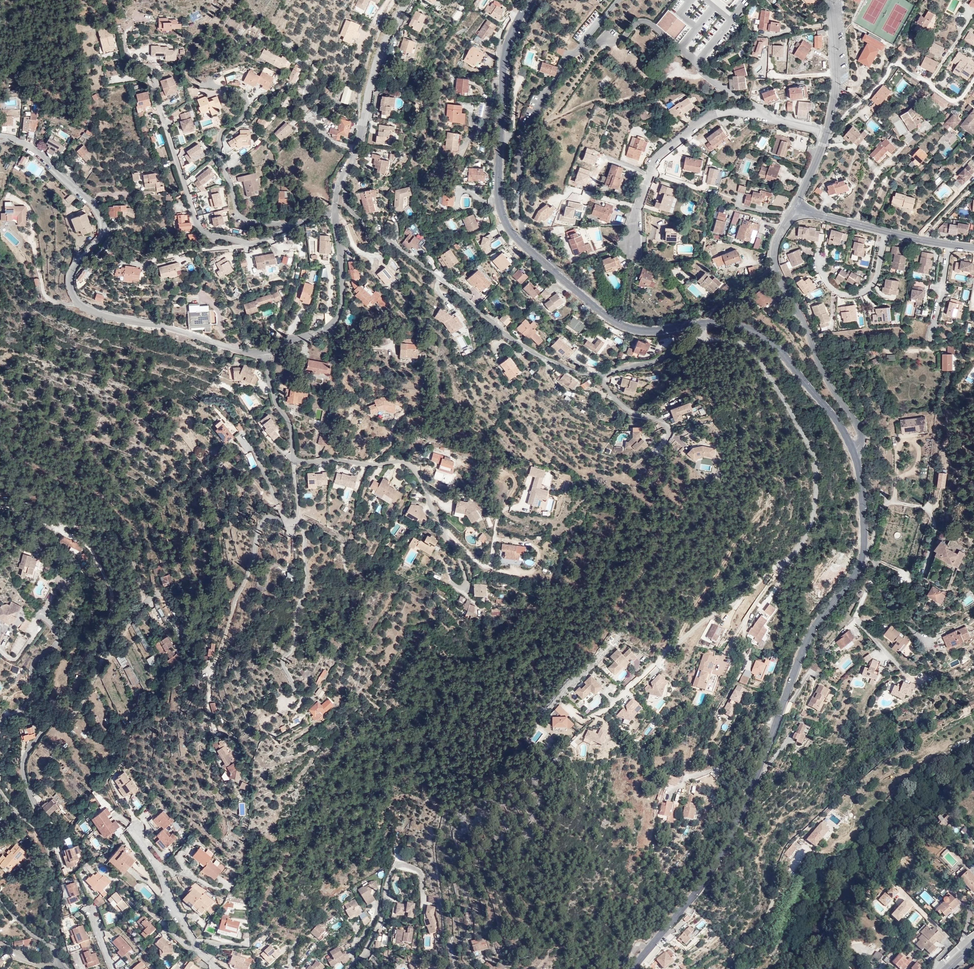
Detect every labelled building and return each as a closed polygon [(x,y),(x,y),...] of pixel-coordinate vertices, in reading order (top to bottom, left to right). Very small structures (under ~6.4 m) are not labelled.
[(358,2),(356,6),(364,10),(369,0),(367,0),(364,5),(358,2)] [(486,12),(496,18),(499,14),(500,15),(503,10),(492,3),(490,6),(486,12)] [(747,14),(751,16),(756,8),(752,6),(747,14)] [(453,18),(457,21),(462,12),(457,10),(453,18)] [(669,10),(657,24),(675,40),(687,25),(669,10)] [(759,29),(778,31),(779,23),(772,22),(771,24),(768,23),(769,21),(770,11),(761,10),(759,29)] [(366,17),(373,20),(377,12),(374,11),(372,15),(368,14),(366,17)] [(413,26),(412,28),(418,31),(423,23),(422,23),(426,16),(417,11),(409,24),(413,26)] [(923,34),(924,33),(926,29),(934,14),(929,11),(925,18),(922,16),(918,23),(916,22),(915,24),(917,26),(915,30),(923,34)] [(159,28),(162,28),(171,28),(181,27),(181,23),(177,23),(177,20),(168,20),(168,18),(159,18),(159,28)] [(358,32),(361,25),(351,21),(351,22),(347,20),(341,35),(345,37),(343,40),(351,44),(353,37),(357,38),(359,32),(358,32)] [(477,35),(483,39),(485,35),(488,37),(493,29),(492,29),(495,25),(488,20),(477,35)] [(98,30),(103,49),(115,45),(113,38),(112,33),(110,27),(98,30)] [(973,46),(973,35),(968,32),(964,41),(973,46)] [(867,43),(858,62),(871,68),(880,50),(883,52),(886,44),(865,33),(862,40),(867,43)] [(480,46),(483,41),(476,36),(472,41),(480,46)] [(753,56),(762,57),(763,46),(768,46),(768,38),(754,37),(753,56)] [(412,46),(414,41),(404,38),(400,49),(411,53),(412,46)] [(794,55),(803,60),(812,46),(803,41),(794,55)] [(932,43),(929,52),(941,57),(944,47),(932,43)] [(168,56),(168,59),(175,59),(176,50),(165,49),(165,46),(160,46),(160,45),(151,45),(151,55),(165,55),(165,56),(168,56)] [(475,50),(476,48),(471,46),(464,60),(474,65),(476,60),(480,61),(483,54),(478,51),(475,50)] [(553,52),(562,56),(565,50),(556,46),(553,52)] [(773,46),(773,58),(784,58),(784,46),(773,46)] [(274,54),(266,50),(264,49),(260,57),(286,71),(291,63),(281,58),(274,54)] [(968,58),(965,56),(964,56),(959,53),(953,62),(958,65),(955,70),(961,75),(963,73),(970,77),(973,72),(973,67),(969,64),(972,61),(968,58)] [(926,56),(920,67),(933,73),(939,63),(926,56)] [(539,71),(555,75),(557,67),(542,62),(539,71)] [(733,76),(733,77),(735,90),(747,88),(745,75),(748,75),(744,63),(734,67),(736,74),(737,74),(738,76),(733,76)] [(297,75),(299,71),(300,68),(296,66),(290,76),(290,80),(295,83),(298,76),(297,75)] [(519,75),(525,77),(528,68),(521,66),(519,75)] [(895,86),(904,74),(898,69),(889,82),(895,86)] [(263,85),(268,87),(274,78),(262,71),(259,76),(249,71),(244,81),(254,86),(257,81),(263,85)] [(167,96),(167,98),(178,95),(172,76),(161,79),(164,90),(160,91),(162,98),(167,96)] [(468,79),(461,78),(460,94),(462,94),(462,92),(465,92),(468,92),(468,85),(467,84),(468,79)] [(883,85),(878,91),(872,99),(879,106),(891,92),(884,86),(883,85)] [(335,95),(339,97),(345,89),(341,86),(335,95)] [(198,87),(187,88),(189,95),(198,95),(198,87)] [(791,99),(804,98),(803,90),(802,90),(801,87),(790,88),(791,99)] [(767,102),(768,102),(778,98),(776,91),(778,90),(777,88),(763,93),(767,102)] [(136,107),(141,118),(145,117),(144,111),(152,109),(151,104),(150,104),(147,92),(136,94),(138,100),(137,101),(137,106),(136,106),(136,107)] [(205,93),(198,95),(198,99),(200,106),(199,107),(201,112),(205,111),(205,109),(209,107),(210,109),(211,113),(218,110),(217,108),(216,107),(221,105),(218,96),(213,98),(213,99),(209,101),(208,100),(207,96),(206,96),(205,93)] [(930,99),(945,109),(949,103),(934,93),(930,99)] [(381,118),(385,118),(385,115),(387,115),(388,115),(389,114),(390,111),(390,107),(392,107),(393,97),(382,96),(382,99),(381,99),(380,110),(381,110),(381,118)] [(680,102),(671,108),(676,116),(680,113),(682,115),(694,107),(688,98),(681,103),(680,102)] [(811,110),(812,103),(799,102),(798,119),(808,120),(809,110),(811,110)] [(901,115),(908,127),(915,123),(913,120),(918,116),(919,117),(925,110),(918,102),(909,111),(901,115)] [(479,103),(476,116),(482,117),(485,104),(479,103)] [(875,112),(879,107),(873,103),(870,108),(875,112)] [(459,122),(460,105),(448,104),(447,116),(449,116),(449,121),(459,122)] [(970,105),(967,109),(972,113),(962,125),(973,135),(973,124),(973,123),(973,108),(970,105)] [(180,121),(183,130),(194,127),(189,111),(180,114),(182,120),(180,121)] [(944,126),(948,129),(951,126),(954,128),(955,127),(954,126),(959,119),(954,114),(944,126)] [(30,116),(29,131),(34,132),(35,125),(35,120),(36,120),(37,116),(30,116)] [(915,123),(908,127),(910,131),(917,127),(917,125),(923,120),(920,117),(920,118),(919,117),(918,116),(913,120),(915,123)] [(257,122),(263,125),(266,121),(259,117),(257,122)] [(350,122),(345,120),(341,119),(340,122),(336,121),(335,125),(339,126),(338,129),(334,128),(331,128),(329,133),(337,135),(337,133),(347,136),(350,122)] [(275,134),(283,141),(293,129),(293,128),(285,121),(275,134)] [(389,130),(389,126),(380,124),(379,136),(377,135),(376,142),(392,144),(393,137),(389,137),(390,130),(389,130)] [(853,126),(847,134),(850,137),(849,138),(852,140),(858,145),(867,135),(863,132),(862,134),(853,126)] [(724,134),(725,133),(721,128),(707,138),(710,142),(706,144),(711,150),(715,148),(713,145),(722,139),(726,136),(724,134)] [(248,139),(250,139),(250,130),(240,130),(240,134),(229,142),(232,147),(236,145),(238,148),(243,144),(248,144),(248,139)] [(950,131),(949,132),(957,139),(958,139),(950,131)] [(456,152),(458,140),(458,135),(453,135),(453,133),(448,132),(445,150),(450,151),(456,152)] [(950,141),(953,144),(957,139),(949,132),(945,137),(950,141)] [(773,152),(783,156),(788,142),(782,140),(783,136),(776,134),(775,137),(777,138),(773,152)] [(913,138),(917,142),(921,137),(918,134),(913,138)] [(50,147),(47,152),(50,158),(55,150),(56,148),(58,149),(62,151),(65,146),(53,140),(55,137),(51,135),(47,143),(49,144),(48,146),(50,147)] [(939,141),(943,144),(946,140),(949,142),(950,141),(945,137),(944,136),(939,141)] [(634,154),(632,158),(639,160),(642,150),(641,150),(644,140),(643,140),(639,138),(637,138),(634,147),(630,146),(628,152),(634,154)] [(788,142),(783,156),(785,156),(791,139),(789,138),(788,142)] [(713,145),(715,148),(724,141),(722,139),(713,145)] [(887,148),(888,149),(891,153),(896,148),(887,139),(882,143),(877,147),(878,147),(870,155),(880,164),(888,156),(885,153),(883,151),(887,148)] [(185,156),(189,163),(193,160),(192,158),(203,151),(198,144),(187,152),(189,154),(185,156)] [(83,157),(89,151),(83,145),(77,151),(83,157)] [(930,152),(934,155),(939,149),(935,146),(930,152)] [(919,166),(928,155),(920,148),(913,156),(916,158),(914,161),(919,166)] [(93,157),(89,151),(83,157),(87,162),(93,157)] [(376,171),(384,173),(387,161),(379,159),(380,155),(372,153),(371,157),(374,158),(376,159),(375,164),(375,167),(377,168),(376,171)] [(685,169),(701,172),(703,160),(687,157),(685,169)] [(451,168),(459,172),(462,165),(460,164),(461,162),(458,161),(457,163),(454,161),(451,168)] [(608,186),(615,189),(617,189),(620,178),(619,178),(622,168),(615,165),(615,163),(613,162),(612,165),(611,164),(607,178),(605,182),(605,183),(609,184),(608,186)] [(776,182),(781,166),(773,163),(772,166),(771,165),(770,168),(763,166),(759,176),(766,178),(766,179),(776,182)] [(973,172),(973,171),(968,165),(959,175),(960,176),(957,180),(963,185),(972,176),(971,175),(973,172)] [(195,184),(201,192),(206,190),(203,185),(215,176),(210,168),(197,178),(199,180),(195,184)] [(469,180),(484,180),(484,175),(482,175),(483,169),(465,168),(465,175),(469,175),(469,180)] [(707,184),(718,186),(722,171),(710,169),(707,184)] [(256,172),(237,177),(239,181),(243,180),(247,196),(255,195),(254,191),(258,190),(256,179),(258,178),(256,172)] [(146,183),(145,183),(145,187),(156,186),(156,187),(160,186),(160,181),(156,182),(155,173),(143,175),(144,181),(146,181),(146,183)] [(617,189),(615,189),(615,191),(618,192),(623,179),(620,178),(617,189)] [(846,180),(838,182),(836,183),(829,186),(832,194),(836,192),(837,194),(850,189),(846,180)] [(654,207),(664,210),(666,205),(670,207),(674,197),(672,196),(674,189),(662,185),(659,192),(664,194),(661,203),(656,202),(654,207)] [(738,192),(744,193),(746,187),(740,185),(738,192)] [(222,205),(217,187),(210,189),(212,199),(214,207),(222,205)] [(814,191),(820,196),(823,191),(817,187),(814,191)] [(395,210),(402,211),(403,198),(409,196),(411,196),(409,188),(396,191),(396,195),(397,195),(397,198),(396,199),(395,210)] [(372,189),(360,192),(362,198),(365,213),(374,211),(373,204),(372,204),(370,197),(374,196),(375,195),(376,193),(376,191),(375,190),(372,189)] [(454,194),(454,190),(445,189),(442,205),(452,206),(454,194)] [(762,198),(764,199),(765,195),(771,197),(772,194),(761,190),(760,193),(753,192),(752,195),(747,194),(744,204),(750,206),(751,201),(761,204),(762,200),(762,198)] [(285,199),(285,192),(279,191),(279,203),(287,203),(287,199),(285,199)] [(904,206),(913,209),(916,198),(906,196),(906,195),(896,193),(895,196),(894,196),(892,201),(904,205),(904,206)] [(70,194),(64,201),(68,205),(75,199),(70,194)] [(26,225),(25,206),(14,207),(12,204),(12,202),(5,202),(5,213),(2,213),(2,220),(12,220),(12,215),(18,215),(19,225),(26,225)] [(534,220),(539,223),(541,220),(546,222),(554,207),(544,202),(534,220)] [(559,214),(558,222),(574,224),(575,216),(584,218),(586,205),(567,202),(567,207),(564,207),(563,215),(559,214)] [(592,215),(601,218),(607,220),(609,214),(611,214),(613,209),(612,209),(613,207),(605,204),(604,208),(595,204),(592,215)] [(134,218),(136,214),(136,212),(130,208),(126,208),(126,205),(115,205),(115,207),(109,207),(109,216),(116,216),(116,210),(123,210),(123,214),(126,214),(134,218)] [(221,210),(214,212),(215,217),(212,218),(213,221),(214,227),(224,224),(221,216),(222,216),(221,210)] [(725,221),(726,214),(719,212),(717,219),(725,221)] [(78,223),(81,230),(83,234),(93,231),(86,213),(72,218),(74,225),(78,223)] [(175,216),(175,219),(178,218),(179,229),(181,229),(181,230),(185,230),(185,231),(191,231),(190,228),(191,228),(191,223),(185,223),(184,215),(181,215),(181,213),(178,213),(178,215),(175,216)] [(463,218),(468,232),(478,228),(473,214),(463,218)] [(607,220),(601,218),(600,220),(608,223),(611,214),(609,214),(607,220)] [(744,219),(742,226),(740,225),(737,237),(750,242),(751,238),(750,237),(751,233),(749,232),(750,228),(753,229),(758,231),(760,224),(744,219)] [(387,220),(385,227),(390,230),(393,223),(387,220)] [(722,235),(725,222),(716,220),(713,232),(722,235)] [(946,223),(945,228),(945,232),(950,233),(955,234),(957,234),(958,225),(954,224),(946,223)] [(959,223),(958,225),(957,234),(961,235),(961,234),(961,232),(968,233),(969,225),(959,223)] [(807,238),(807,240),(818,241),(819,233),(816,232),(816,231),(809,230),(809,228),(799,226),(798,237),(803,237),(803,235),(806,236),(806,238),(807,238)] [(663,240),(677,240),(677,235),(681,235),(681,229),(676,229),(676,228),(665,228),(665,236),(663,236),(663,240)] [(834,240),(841,241),(842,239),(846,240),(848,233),(832,229),(828,243),(832,244),(833,242),(834,240)] [(411,233),(408,236),(402,243),(410,249),(412,246),(414,247),(417,244),(420,241),(411,233)] [(576,233),(567,236),(575,255),(580,253),(579,252),(584,250),(583,246),(584,245),(581,235),(577,236),(576,233)] [(329,253),(329,252),(329,241),(329,235),(320,235),(320,253),(329,253)] [(490,244),(494,250),(504,243),(500,237),(490,244)] [(758,250),(761,239),(756,237),(753,248),(758,250)] [(856,237),(855,241),(853,249),(855,250),(854,255),(863,256),(864,251),(863,251),(863,248),(865,239),(856,237)] [(902,253),(903,247),(892,245),(891,252),(895,253),(892,268),(904,270),(906,255),(901,254),(901,253),(902,253)] [(449,249),(440,255),(442,257),(448,266),(449,267),(458,261),(449,249)] [(726,265),(735,261),(735,260),(739,258),(737,252),(735,253),(734,250),(712,259),(714,263),(716,262),(718,267),(725,264),(726,265)] [(800,255),(798,250),(788,254),(793,267),(804,262),(800,255)] [(500,272),(512,264),(503,252),(491,261),(500,272)] [(920,264),(919,272),(928,274),(929,269),(930,266),(932,266),(934,254),(922,252),(920,264)] [(273,253),(255,256),(257,268),(266,267),(265,264),(276,262),(273,253)] [(613,266),(619,263),(617,256),(610,259),(610,257),(601,260),(606,272),(609,270),(610,272),(615,270),(614,268),(613,266)] [(442,257),(439,259),(445,268),(448,266),(442,257)] [(218,267),(228,261),(226,258),(216,263),(218,267)] [(239,261),(241,267),(247,266),(246,259),(239,261)] [(349,261),(350,269),(351,273),(349,273),(349,276),(351,276),(352,280),(355,279),(357,279),(356,275),(358,274),(357,268),(355,268),(354,260),(349,261)] [(231,265),(228,261),(218,267),(220,270),(217,272),(220,277),(226,273),(224,269),(231,265)] [(973,265),(973,263),(969,262),(966,261),(963,261),(963,263),(958,262),(957,267),(962,268),(962,269),(972,271),(972,274),(973,275),(973,265)] [(167,265),(159,267),(161,277),(169,275),(169,276),(177,274),(176,270),(180,269),(178,262),(174,263),(174,265),(167,267),(167,265)] [(786,263),(780,265),(786,279),(792,277),(791,274),(786,263)] [(83,270),(78,279),(81,281),(84,277),(86,278),(91,272),(91,270),(91,269),(91,268),(92,266),(90,264),(89,264),(84,271),(83,270)] [(132,277),(139,278),(141,269),(133,268),(133,267),(125,266),(125,268),(121,267),(121,269),(120,276),(124,276),(123,280),(132,281),(132,279),(132,277)] [(386,285),(395,278),(385,267),(377,274),(386,285)] [(640,279),(639,282),(646,284),(653,287),(655,283),(650,281),(652,276),(647,274),(648,270),(643,268),(640,276),(641,276),(640,279)] [(479,288),(482,285),(483,284),(486,287),(491,282),(489,280),(487,281),(482,276),(483,275),(478,269),(469,277),(476,284),(479,288)] [(513,276),(521,284),(528,276),(524,273),(524,274),(519,269),(513,276)] [(861,277),(852,271),(850,274),(847,273),(841,269),(836,278),(842,281),(845,277),(847,278),(847,280),(853,283),(854,281),(856,279),(859,281),(861,277)] [(706,284),(714,291),(722,283),(715,277),(712,279),(705,273),(698,280),(701,283),(704,286),(706,284)] [(473,286),(476,284),(469,277),(467,279),(473,286)] [(809,286),(812,283),(808,278),(805,280),(807,283),(805,284),(803,281),(801,278),(796,282),(805,295),(812,290),(809,286)] [(883,292),(897,294),(897,289),(899,280),(886,278),(885,284),(887,285),(886,287),(885,287),(884,286),(883,292)] [(308,301),(309,297),(313,285),(305,282),(300,298),(303,299),(308,301)] [(528,283),(526,285),(523,288),(533,297),(537,293),(539,291),(539,290),(537,288),(536,288),(534,289),(528,283)] [(704,286),(712,293),(714,291),(706,284),(704,286)] [(358,286),(355,289),(354,290),(357,293),(355,295),(359,299),(361,296),(369,303),(370,301),(373,304),(377,300),(379,301),(378,302),(384,308),(388,304),(380,296),(381,296),(375,291),(371,296),(363,289),(363,288),(360,285),(359,286),(358,286)] [(922,303),(923,297),(924,291),(925,292),(925,287),(914,286),(911,298),(917,299),(917,303),(922,303)] [(241,291),(238,289),(232,297),(234,299),(236,296),(238,298),(241,291)] [(766,303),(767,304),(772,300),(767,295),(767,296),(760,289),(752,297),(761,307),(764,305),(766,303)] [(551,294),(546,290),(541,296),(546,300),(551,294)] [(282,298),(278,291),(272,294),(256,299),(257,300),(244,304),(247,313),(258,310),(257,306),(268,302),(268,301),(274,299),(276,301),(282,298)] [(104,296),(97,293),(94,300),(102,302),(104,296)] [(556,304),(562,300),(557,293),(549,299),(550,300),(545,304),(550,311),(556,307),(553,304),(555,303),(556,304)] [(361,296),(359,299),(367,305),(369,303),(361,296)] [(948,314),(958,317),(960,308),(963,309),(964,304),(963,304),(959,303),(959,301),(959,300),(952,299),(950,308),(949,311),(948,314)] [(209,321),(208,310),(208,305),(199,306),(199,304),(189,304),(190,312),(190,318),(188,318),(188,321),(190,321),(190,325),(205,324),(205,326),(211,326),(211,321),(209,321)] [(824,313),(820,304),(812,307),(815,316),(817,315),(821,323),(819,324),(821,328),(828,325),(827,321),(829,320),(826,312),(825,312),(824,313)] [(846,307),(846,306),(841,307),(843,317),(844,317),(844,321),(844,322),(857,320),(856,312),(854,312),(853,306),(846,307)] [(876,312),(877,312),(879,312),(880,315),(881,316),(882,316),(883,321),(891,320),(890,311),(888,311),(888,307),(876,308),(876,312)] [(452,318),(451,315),(440,308),(435,317),(443,323),(448,329),(451,327),(453,330),(460,325),(463,323),(456,312),(453,314),(454,317),(452,318)] [(500,319),(506,325),(510,321),(508,319),(510,317),(505,313),(500,319)] [(568,325),(579,333),(584,325),(578,320),(579,318),(575,315),(568,325)] [(524,333),(523,334),(528,339),(530,337),(538,345),(543,340),(536,333),(536,334),(534,333),(532,332),(533,329),(533,328),(534,329),(537,326),(533,321),(530,324),(525,320),(517,328),(521,333),(522,333),(523,332),(524,333)] [(451,327),(448,329),(451,334),(461,327),(460,325),(453,330),(451,327)] [(254,344),(256,341),(249,335),(246,338),(254,344)] [(414,339),(401,338),(401,342),(400,356),(417,357),(417,348),(416,348),(416,344),(414,344),(414,339)] [(564,353),(568,357),(573,351),(558,338),(551,346),(556,351),(557,350),(563,354),(564,353)] [(585,344),(597,353),(604,343),(598,339),(594,345),(587,340),(585,344)] [(637,341),(634,350),(633,352),(638,353),(639,352),(645,354),(646,350),(647,350),(650,344),(645,342),(645,344),(637,341)] [(944,354),(944,370),(953,370),(953,354),(955,354),(956,346),(949,346),(949,354),(944,354)] [(506,370),(505,371),(511,378),(518,372),(516,369),(513,365),(514,364),(508,357),(500,364),(506,370)] [(319,364),(308,362),(307,368),(313,369),(312,372),(320,373),(320,370),(325,371),(325,372),(329,373),(330,368),(328,367),(328,363),(319,362),(319,364)] [(250,372),(252,367),(245,364),(242,369),(239,367),(234,368),(234,380),(241,380),(241,382),(247,385),(249,383),(249,384),(250,382),(254,384),(255,384),(258,378),(254,374),(253,373),(250,372)] [(563,375),(560,380),(572,389),(577,382),(565,373),(563,375)] [(638,382),(622,378),(620,386),(625,387),(623,392),(634,395),(636,386),(642,388),(643,381),(638,380),(638,382)] [(590,385),(587,381),(580,385),(583,389),(584,389),(586,391),(589,389),(588,387),(590,385)] [(307,391),(291,389),(290,396),(288,396),(287,402),(294,403),(294,402),(302,403),(303,396),(307,396),(307,391)] [(396,402),(387,400),(384,400),(382,397),(378,399),(378,401),(375,402),(375,404),(369,406),(371,413),(382,409),(387,409),(387,411),(395,412),(396,402)] [(689,402),(671,409),(676,422),(681,420),(679,415),(681,414),(692,410),(689,402)] [(273,429),(276,427),(272,423),(273,422),(268,415),(258,422),(263,430),(262,431),(266,436),(268,435),(270,435),(273,439),(278,435),(274,431),(273,429)] [(926,418),(900,419),(901,434),(927,432),(926,418)] [(226,442),(233,436),(224,424),(217,429),(222,436),(221,437),(226,442)] [(641,439),(641,438),(640,439),(638,437),(639,437),(639,434),(642,434),(642,427),(633,427),(633,437),(628,442),(626,442),(626,448),(631,448),(633,447),(636,451),(641,446),(644,448),(648,444),(642,439),(641,439)] [(696,456),(703,455),(712,457),(714,448),(703,446),(702,448),(698,449),(697,447),(693,448),(687,453),(693,459),(696,456)] [(251,452),(245,455),(252,468),(257,465),(251,452)] [(439,469),(452,473),(454,467),(452,467),(454,462),(444,459),(445,456),(431,452),(430,456),(433,457),(432,460),(436,461),(436,462),(440,464),(439,469)] [(220,461),(214,465),(218,470),(224,466),(220,461)] [(531,474),(537,476),(545,478),(547,471),(533,467),(531,474)] [(314,475),(314,474),(314,472),(307,473),(307,483),(311,483),(316,482),(316,484),(321,484),(321,481),(326,481),(326,472),(322,472),(322,473),(315,474),(315,475),(314,475)] [(348,477),(348,476),(341,474),(336,473),(333,483),(338,484),(347,486),(347,484),(353,486),(356,477),(350,475),(350,476),(350,477),(348,477)] [(946,489),(947,474),(939,473),(938,488),(946,489)] [(545,478),(537,476),(530,504),(535,506),(537,506),(539,498),(541,498),(547,500),(549,491),(545,490),(545,486),(543,485),(545,478)] [(373,481),(370,487),(376,491),(375,492),(381,496),(383,493),(392,498),(396,491),(388,486),(386,485),(387,483),(388,481),(383,478),(379,484),(373,481)] [(383,493),(381,496),(375,492),(373,494),(389,503),(392,498),(383,493)] [(455,512),(465,514),(467,515),(471,522),(480,517),(475,510),(467,504),(468,502),(467,502),(457,500),(455,512)] [(467,504),(475,510),(477,506),(474,504),(469,500),(467,502),(468,502),(467,504)] [(417,509),(417,505),(410,505),(404,515),(411,519),(411,518),(416,520),(417,518),(423,522),(426,520),(424,517),(420,514),(420,510),(417,509)] [(394,535),(401,527),(397,523),(389,532),(394,535)] [(433,547),(434,547),(437,542),(433,540),(434,539),(429,536),(428,538),(425,536),(422,542),(423,542),(423,543),(419,541),(419,542),(412,539),(408,546),(413,550),(416,544),(417,545),(417,546),(427,552),(428,549),(431,551),(433,549),(431,549),(433,547)] [(83,548),(62,537),(59,542),(62,544),(63,542),(80,552),(83,548)] [(947,548),(948,545),(942,541),(936,549),(939,551),(937,555),(959,567),(963,559),(962,559),(965,553),(960,550),(958,554),(948,549),(947,548)] [(517,546),(502,544),(501,551),(505,551),(504,558),(519,560),(520,553),(516,552),(517,546)] [(34,569),(37,559),(31,557),(33,554),(24,552),(21,564),(20,563),(19,568),(22,569),(21,576),(25,577),(26,574),(32,575),(33,569),(34,569)] [(163,571),(162,566),(153,570),(155,575),(163,571)] [(169,575),(163,577),(164,580),(161,581),(163,586),(172,584),(169,575)] [(943,592),(931,584),(929,587),(932,589),(929,595),(942,602),(946,595),(944,593),(943,593),(943,592)] [(467,599),(467,600),(463,598),(460,604),(463,606),(462,608),(466,610),(467,609),(468,610),(473,612),(475,606),(470,604),(471,601),(467,599)] [(7,621),(7,624),(8,624),(14,622),(14,621),(13,618),(11,617),(13,613),(16,612),(19,611),(21,607),(11,602),(9,605),(7,604),(0,606),(0,618),(7,621)] [(770,604),(765,611),(771,616),(776,609),(770,604)] [(751,628),(748,633),(755,638),(754,640),(760,643),(767,630),(762,627),(767,621),(761,616),(755,624),(753,628),(751,628)] [(24,632),(30,622),(26,619),(19,629),(24,632)] [(715,646),(720,636),(723,630),(714,625),(707,638),(712,640),(710,643),(715,646)] [(897,642),(894,645),(900,650),(905,643),(907,645),(911,641),(905,636),(904,638),(900,635),(901,633),(892,625),(886,633),(895,641),(896,640),(898,641),(897,642)] [(946,635),(952,647),(964,640),(971,636),(966,627),(959,630),(959,631),(957,632),(956,630),(946,635)] [(843,637),(841,639),(837,642),(842,648),(846,646),(852,640),(855,638),(849,631),(842,636),(843,637)] [(949,648),(952,647),(946,635),(943,637),(949,648)] [(183,660),(184,657),(180,652),(179,653),(173,657),(170,652),(168,648),(172,645),(167,637),(155,644),(162,656),(166,654),(169,659),(174,665),(176,668),(183,660)] [(18,639),(10,648),(17,653),(24,645),(18,639)] [(852,640),(846,646),(848,649),(854,643),(852,640)] [(910,641),(901,653),(907,657),(913,650),(910,647),(913,643),(910,641)] [(173,657),(179,653),(177,651),(180,649),(177,644),(173,646),(175,649),(170,652),(173,657)] [(623,666),(628,660),(627,659),(629,657),(633,661),(637,657),(629,650),(623,655),(618,650),(611,657),(615,662),(611,666),(617,671),(621,667),(620,666),(622,665),(623,666)] [(127,664),(121,654),(116,658),(122,668),(127,664)] [(153,655),(146,659),(150,667),(157,663),(153,655)] [(703,680),(706,681),(708,675),(710,675),(712,670),(707,669),(708,664),(713,666),(715,659),(703,655),(698,671),(701,672),(699,678),(696,677),(693,686),(705,690),(707,685),(704,684),(702,683),(703,680)] [(843,672),(853,664),(846,657),(837,665),(843,672)] [(874,659),(872,662),(871,665),(870,666),(870,668),(866,666),(862,674),(877,680),(879,674),(878,674),(874,672),(875,670),(879,661),(874,659)] [(765,665),(762,674),(765,675),(770,661),(766,660),(764,664),(765,665)] [(755,675),(756,675),(754,678),(762,681),(765,675),(762,674),(765,665),(764,664),(760,663),(756,661),(751,672),(752,673),(752,674),(753,674),(754,675),(755,675)] [(810,668),(817,671),(820,665),(814,661),(810,668)] [(617,671),(611,666),(609,669),(614,674),(617,671)] [(138,682),(129,667),(123,670),(132,686),(138,682)] [(323,677),(326,672),(324,670),(318,678),(319,678),(316,683),(319,684),(323,677)] [(654,694),(663,696),(665,686),(668,683),(660,675),(655,680),(657,684),(654,687),(653,686),(648,685),(646,688),(647,691),(651,692),(654,693),(653,694),(654,694)] [(595,688),(598,691),(602,687),(591,676),(585,683),(586,685),(581,689),(580,688),(576,692),(583,699),(591,691),(595,688)] [(900,692),(906,695),(907,693),(912,695),(916,685),(911,682),(910,684),(904,682),(902,685),(899,684),(899,687),(897,686),(894,685),(892,690),(899,693),(900,692)] [(813,697),(810,702),(819,707),(824,698),(825,698),(830,691),(820,685),(815,693),(817,694),(814,697),(813,697)] [(663,696),(654,694),(652,701),(653,701),(654,701),(655,701),(656,701),(657,701),(658,701),(659,701),(659,700),(660,700),(661,700),(662,699),(663,699),(663,698),(664,698),(664,697),(665,697),(665,696),(666,695),(666,694),(667,694),(667,693),(667,692),(668,692),(668,691),(668,690),(668,689),(668,688),(668,687),(665,686),(663,696)] [(728,711),(727,713),(725,715),(730,718),(735,710),(732,708),(735,703),(738,704),(746,691),(738,686),(724,709),(728,711)] [(320,697),(324,693),(319,689),(315,694),(320,697)] [(309,711),(314,716),(317,719),(318,719),(320,720),(322,718),(322,717),(322,715),(333,704),(328,700),(323,705),(324,706),(322,708),(321,707),(317,703),(309,711)] [(630,711),(627,710),(624,709),(617,716),(631,722),(642,709),(633,700),(628,706),(631,708),(630,709),(630,711)] [(819,707),(810,702),(808,706),(817,711),(819,707)] [(559,706),(556,710),(561,715),(561,717),(567,717),(569,715),(559,706)] [(561,715),(556,710),(551,715),(553,717),(553,726),(566,726),(569,729),(574,724),(567,717),(561,717),(561,715)] [(131,725),(138,714),(136,712),(128,724),(131,725)] [(793,739),(805,738),(806,735),(803,734),(807,726),(801,723),(798,729),(799,729),(797,734),(796,734),(793,739)] [(32,739),(35,736),(33,732),(36,731),(36,728),(35,725),(32,725),(32,727),(24,729),(24,727),(19,729),(21,739),(24,738),(24,741),(32,739)] [(647,736),(653,730),(650,727),(644,733),(647,736)] [(602,745),(608,732),(601,729),(598,735),(589,730),(586,737),(602,745)] [(217,741),(213,743),(226,763),(222,765),(224,768),(228,766),(231,771),(230,777),(239,778),(240,773),(233,762),(236,760),(231,751),(229,753),(221,740),(218,742),(217,741)] [(135,795),(140,791),(133,780),(131,781),(126,773),(119,777),(120,778),(116,780),(121,788),(119,789),(124,797),(133,792),(135,795)] [(676,786),(678,782),(675,781),(669,778),(667,784),(675,787),(676,786)] [(241,782),(239,788),(247,791),(250,785),(241,782)] [(691,821),(694,810),(691,809),(692,805),(694,798),(687,796),(685,803),(684,803),(680,818),(691,821)] [(58,805),(52,798),(41,807),(47,814),(58,805)] [(663,817),(663,819),(663,820),(667,821),(667,822),(673,823),(676,806),(667,804),(666,806),(661,805),(659,816),(663,817)] [(167,828),(176,821),(172,817),(171,818),(164,810),(155,819),(153,818),(151,821),(158,829),(162,826),(166,829),(167,828)] [(108,817),(105,811),(92,818),(105,837),(109,835),(113,832),(117,830),(113,823),(108,817)] [(83,819),(77,823),(83,833),(90,828),(83,819)] [(951,823),(947,819),(939,827),(943,831),(951,823)] [(177,831),(181,827),(177,821),(172,824),(177,831)] [(816,847),(829,830),(821,823),(807,840),(816,847)] [(972,834),(964,826),(961,829),(969,838),(972,834)] [(166,829),(155,839),(165,851),(170,848),(168,846),(178,838),(174,833),(173,835),(167,828),(166,829)] [(10,851),(10,852),(8,854),(5,858),(2,855),(0,857),(0,866),(2,868),(1,869),(10,876),(16,869),(19,869),(27,860),(26,855),(27,853),(16,844),(10,851)] [(788,857),(796,847),(792,844),(784,854),(788,857)] [(76,864),(75,862),(75,859),(77,858),(76,854),(80,853),(77,845),(64,850),(66,855),(63,856),(67,868),(76,864)] [(124,874),(135,861),(125,851),(126,850),(122,845),(109,860),(124,874)] [(215,880),(222,871),(211,860),(212,858),(200,847),(193,857),(198,861),(199,861),(205,867),(202,870),(209,877),(210,875),(215,880)] [(958,876),(966,869),(964,867),(962,866),(954,873),(956,874),(958,876)] [(966,869),(958,876),(973,893),(973,892),(973,877),(966,869)] [(96,900),(97,900),(105,893),(103,891),(111,883),(107,880),(103,876),(102,878),(98,874),(95,877),(93,876),(92,877),(91,877),(86,882),(92,888),(91,889),(95,893),(97,891),(101,894),(96,900)] [(361,888),(364,894),(362,895),(368,904),(376,899),(373,896),(372,896),(368,891),(373,888),(378,887),(377,881),(372,881),(369,883),(370,884),(365,887),(364,886),(361,888)] [(80,895),(75,884),(72,885),(71,883),(66,885),(71,899),(68,900),(70,906),(80,902),(78,896),(80,895)] [(184,902),(192,910),(203,896),(194,888),(191,892),(191,893),(184,902)] [(885,890),(877,899),(885,907),(894,898),(885,890)] [(205,894),(212,900),(214,897),(207,891),(205,894)] [(105,893),(97,900),(99,903),(102,900),(107,895),(105,893)] [(123,912),(128,907),(116,894),(108,901),(111,904),(113,902),(123,912)] [(214,902),(205,894),(203,896),(192,910),(200,916),(203,916),(211,906),(214,902)] [(959,904),(951,896),(948,898),(946,897),(943,900),(944,903),(936,910),(940,915),(942,913),(945,917),(959,904)] [(346,910),(352,920),(360,916),(366,926),(371,920),(367,916),(365,911),(362,913),(359,907),(360,907),(356,899),(345,905),(348,909),(346,910)] [(904,899),(890,913),(897,920),(911,906),(904,899)] [(102,900),(99,903),(96,906),(99,909),(105,902),(102,900)] [(408,903),(408,905),(405,904),(398,903),(398,904),(394,904),(392,917),(399,918),(400,914),(404,915),(405,912),(409,913),(409,917),(413,918),(416,904),(408,903)] [(436,907),(427,905),(426,913),(428,913),(429,918),(425,920),(427,926),(429,926),(431,933),(436,932),(435,928),(437,927),(436,923),(437,923),(434,914),(435,913),(436,907)] [(695,912),(688,907),(685,911),(691,916),(695,912)] [(228,916),(222,914),(220,920),(222,921),(220,930),(218,929),(217,933),(237,939),(238,935),(237,935),(240,924),(229,920),(230,917),(228,917),(228,916)] [(150,936),(156,930),(143,917),(137,923),(140,925),(140,926),(145,931),(141,935),(146,939),(149,935),(150,936)] [(378,922),(374,929),(381,933),(385,926),(378,922)] [(318,924),(311,932),(321,940),(324,937),(322,935),(325,931),(318,924)] [(80,944),(81,947),(90,944),(83,926),(70,931),(73,936),(75,936),(78,943),(79,945),(80,944)] [(923,935),(930,929),(928,927),(921,933),(923,935)] [(414,929),(409,928),(408,933),(405,933),(406,931),(397,929),(397,934),(398,935),(397,944),(403,945),(404,941),(412,943),(414,929)] [(925,937),(920,941),(916,945),(922,951),(925,949),(931,955),(937,948),(935,946),(938,943),(939,943),(945,938),(935,928),(932,931),(930,929),(923,935),(925,937)] [(689,934),(686,930),(685,930),(677,939),(684,946),(693,937),(689,934)] [(122,959),(132,950),(120,937),(112,944),(120,951),(117,953),(122,959)] [(169,954),(173,953),(172,946),(168,947),(166,947),(164,946),(166,942),(162,938),(155,945),(160,949),(160,957),(169,956),(169,954)] [(488,949),(484,938),(470,942),(474,954),(488,949)] [(31,944),(30,939),(14,942),(15,947),(31,944)] [(328,960),(332,965),(340,959),(341,960),(346,958),(345,956),(348,955),(345,952),(343,953),(339,947),(331,952),(333,956),(328,960)] [(269,949),(265,952),(279,957),(281,955),(277,951),(276,952),(273,949),(271,951),(269,949)] [(881,958),(886,953),(882,950),(879,953),(878,952),(873,958),(878,962),(882,959),(881,958)] [(664,968),(674,960),(672,957),(673,956),(669,951),(667,953),(665,951),(655,959),(664,968)] [(84,954),(88,964),(86,965),(87,966),(88,968),(89,968),(99,965),(95,954),(91,956),(89,952),(84,954)] [(279,957),(265,952),(261,956),(270,966),(279,957)] [(910,964),(900,955),(892,963),(900,968),(905,968),(910,964)] [(250,965),(245,963),(245,961),(244,961),(245,960),(232,956),(230,964),(235,966),(234,968),(249,968),(250,965)] [(340,959),(332,965),(333,967),(342,962),(341,960),(340,959)]
